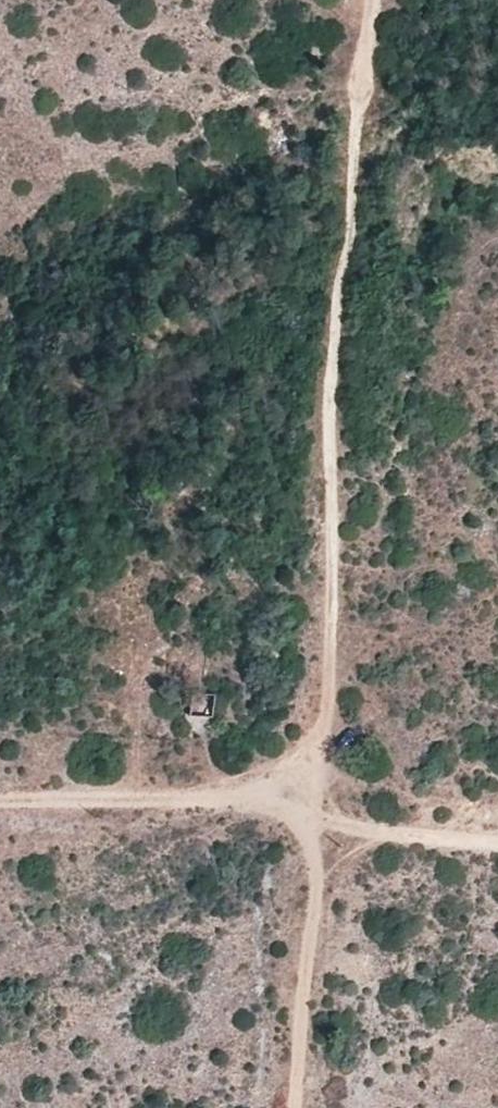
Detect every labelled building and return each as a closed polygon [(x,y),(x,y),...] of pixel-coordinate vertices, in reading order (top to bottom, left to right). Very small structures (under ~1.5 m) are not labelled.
[(191,709),(210,712),(212,694),(194,691),(191,709)]
